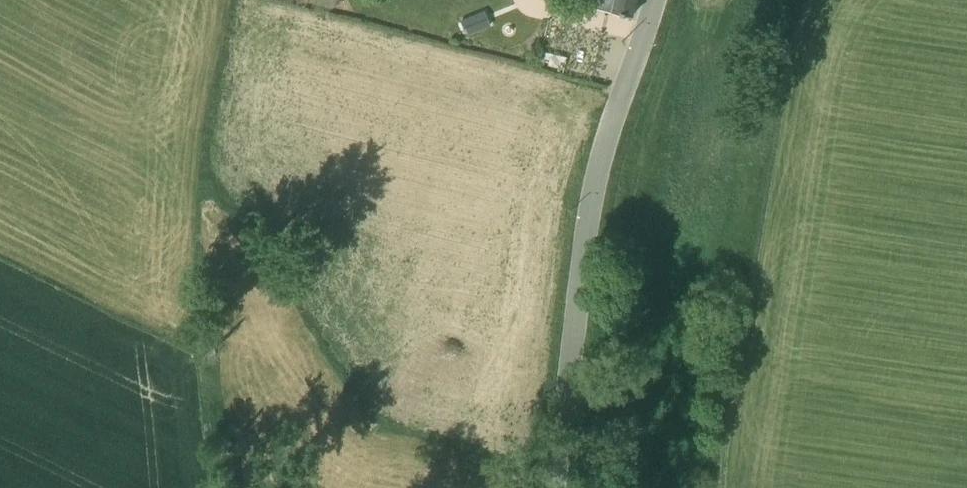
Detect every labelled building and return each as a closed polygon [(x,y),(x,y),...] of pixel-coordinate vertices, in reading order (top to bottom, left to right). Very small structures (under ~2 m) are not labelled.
[(634,17),(638,0),(580,0),(579,3),(634,17)] [(463,16),(469,33),(491,24),(485,7),(463,16)]
